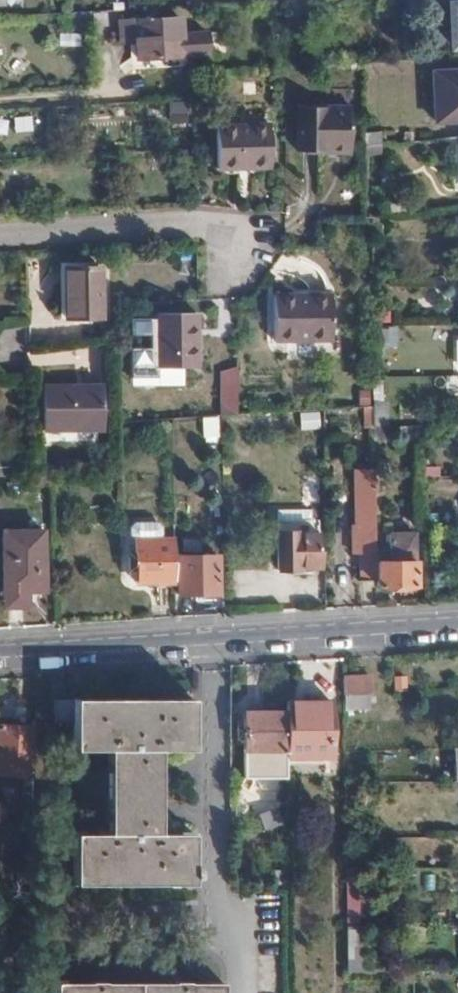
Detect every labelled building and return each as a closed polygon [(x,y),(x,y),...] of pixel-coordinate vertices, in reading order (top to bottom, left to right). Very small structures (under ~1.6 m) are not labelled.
[(187,33),(186,17),(121,21),(122,41),(137,41),(138,58),(215,53),(214,32),(187,33)] [(435,71),(437,116),(457,115),(457,70),(435,71)] [(338,108),(286,108),(286,153),(339,152),(338,108)] [(270,167),(270,124),(217,124),(218,167),(270,167)] [(360,127),(347,129),(347,142),(361,141),(360,127)] [(101,314),(100,266),(63,267),(65,316),(101,314)] [(274,338),(323,338),(322,292),(275,292),(274,338)] [(322,292),(323,338),(331,338),(331,293),(322,292)] [(200,366),(199,314),(159,314),(159,366),(200,366)] [(397,328),(379,327),(378,345),(396,345),(397,328)] [(457,376),(457,360),(450,360),(450,376),(457,376)] [(217,415),(235,415),(235,368),(217,368),(217,415)] [(106,426),(105,385),(44,385),(44,427),(106,426)] [(373,403),(373,404),(373,426),(384,426),(385,403),(373,403)] [(373,404),(338,407),(339,415),(365,415),(365,426),(373,426),(373,404)] [(202,406),(201,436),(215,437),(217,407),(202,406)] [(324,408),(280,411),(281,427),(324,424),(324,408)] [(373,426),(373,439),(391,439),(391,426),(384,426),(373,426)] [(360,555),(375,555),(374,479),(357,479),(357,528),(352,528),(352,578),(360,578),(360,555)] [(297,530),(277,529),(277,569),(297,569),(297,567),(319,567),(319,533),(297,533),(297,530)] [(42,530),(2,532),(2,596),(26,596),(25,586),(43,585),(42,530)] [(174,582),(173,538),(136,538),(137,581),(174,582)] [(360,578),(360,583),(378,582),(379,588),(415,587),(416,550),(379,550),(379,555),(375,555),(360,555),(360,578)] [(217,555),(178,555),(178,592),(217,592),(217,555)] [(367,674),(341,674),(342,693),(361,693),(369,693),(367,674)] [(361,693),(342,693),(342,709),(360,708),(361,693)] [(330,755),(330,699),(287,701),(286,755),(330,755)] [(189,750),(190,700),(71,700),(71,703),(50,703),(50,725),(71,725),(72,752),(104,752),(103,835),(72,835),(72,887),(190,885),(190,835),(155,835),(155,751),(189,750)] [(244,773),(284,773),(284,711),(244,711),(244,773)] [(33,773),(35,725),(0,725),(0,772),(33,773)] [(345,920),(360,920),(360,896),(346,896),(345,920)] [(346,992),(358,992),(358,990),(361,990),(361,969),(346,969),(346,992)] [(221,983),(52,985),(52,992),(221,992),(221,983)]
